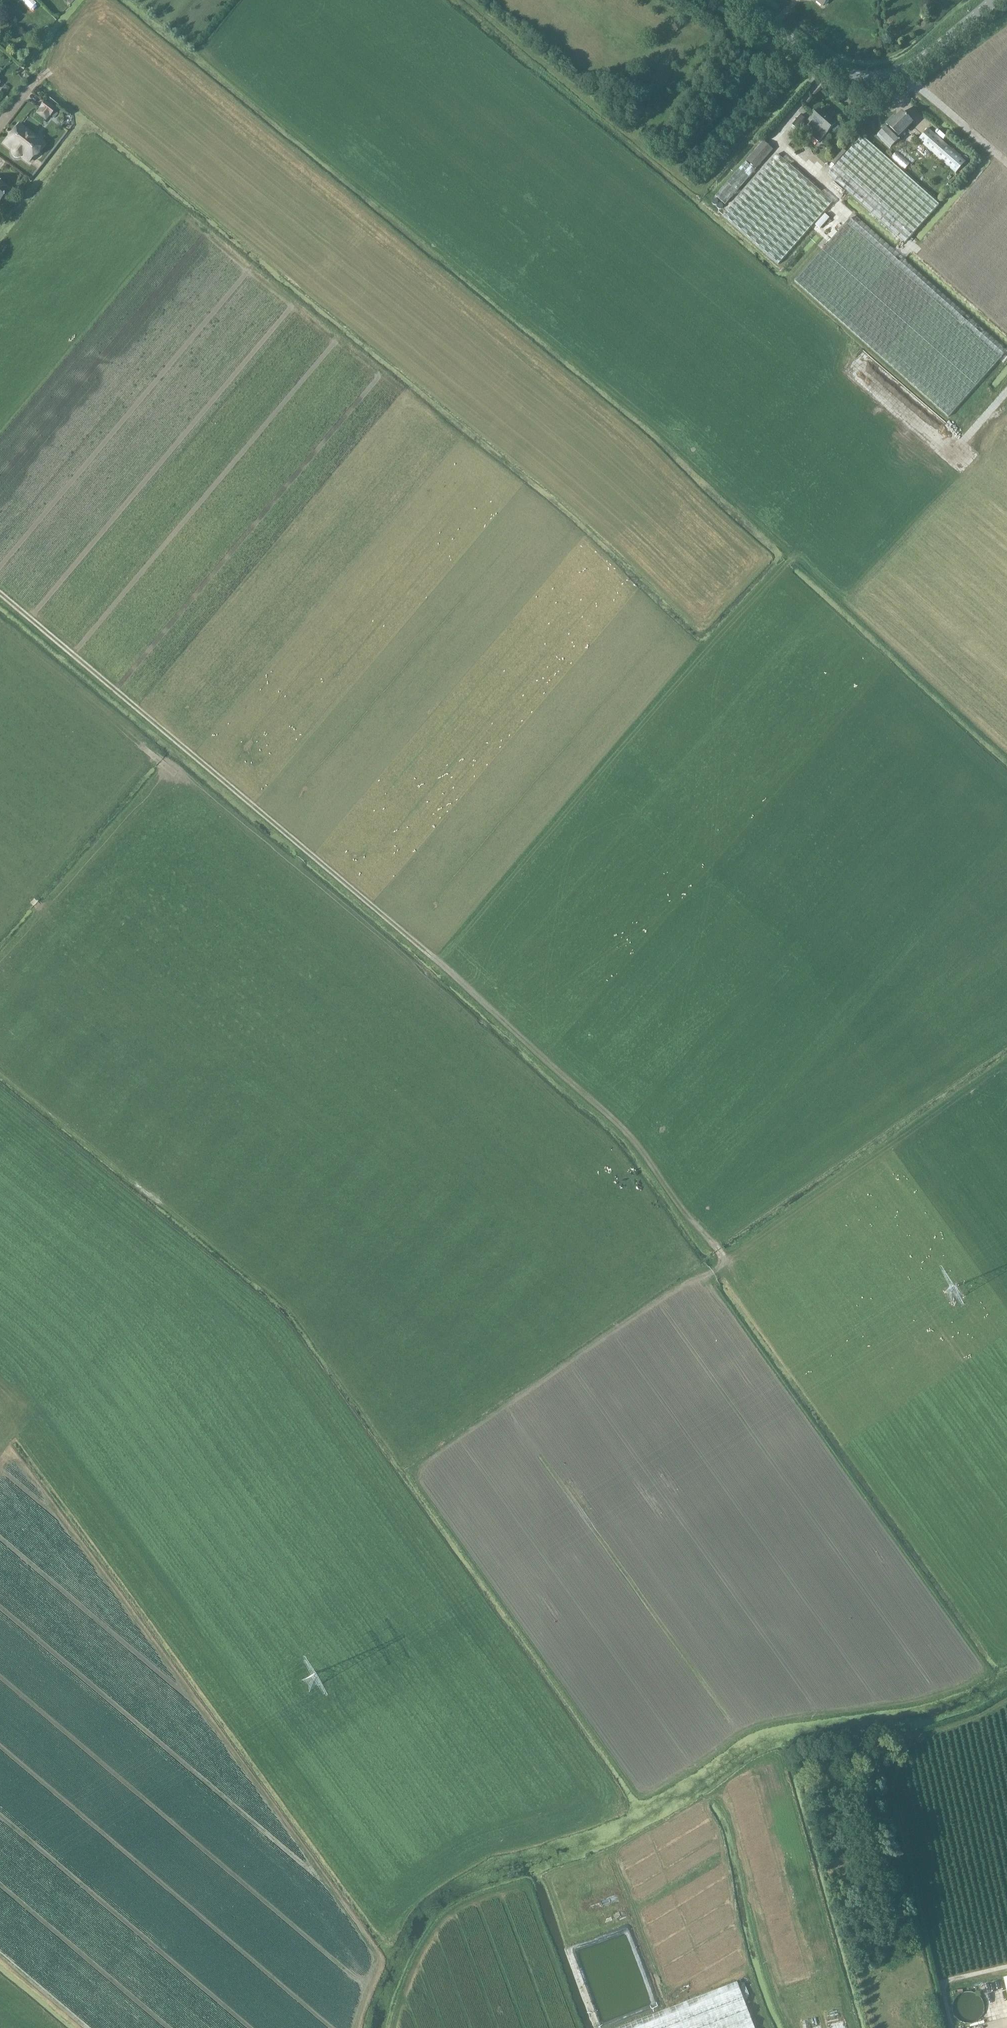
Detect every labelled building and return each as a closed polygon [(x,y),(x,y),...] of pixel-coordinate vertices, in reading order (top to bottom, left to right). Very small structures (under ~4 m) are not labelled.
[(23,16),(19,21),(29,28),(32,24),(23,16)] [(45,103),(41,108),(50,116),(55,111),(45,103)] [(813,121),(809,126),(815,130),(811,135),(819,143),(837,122),(820,109),(811,120),(813,121)] [(887,126),(878,136),(891,149),(900,139),(898,137),(913,123),(902,112),(894,120),(892,118),(887,124),(888,126),(887,126)] [(29,162),(43,144),(19,126),(6,144),(13,150),(12,151),(12,154),(13,156),(15,158),(18,158),(21,157),(22,156),(29,162)] [(966,162),(928,128),(919,140),(956,173),(966,162)] [(863,136),(828,175),(905,243),(940,204),(863,136)] [(747,161),(757,169),(773,150),(764,142),(747,161)] [(847,142),(839,152),(843,156),(852,147),(847,142)] [(906,164),(911,159),(898,146),(893,152),(906,164)] [(833,203),(778,154),(723,217),(779,265),(833,203)] [(755,170),(746,162),(716,196),(727,205),(755,170)] [(795,282),(950,418),(1006,355),(851,219),(795,282)] [(738,1982),(618,2027),(756,2027),(738,1982)]
